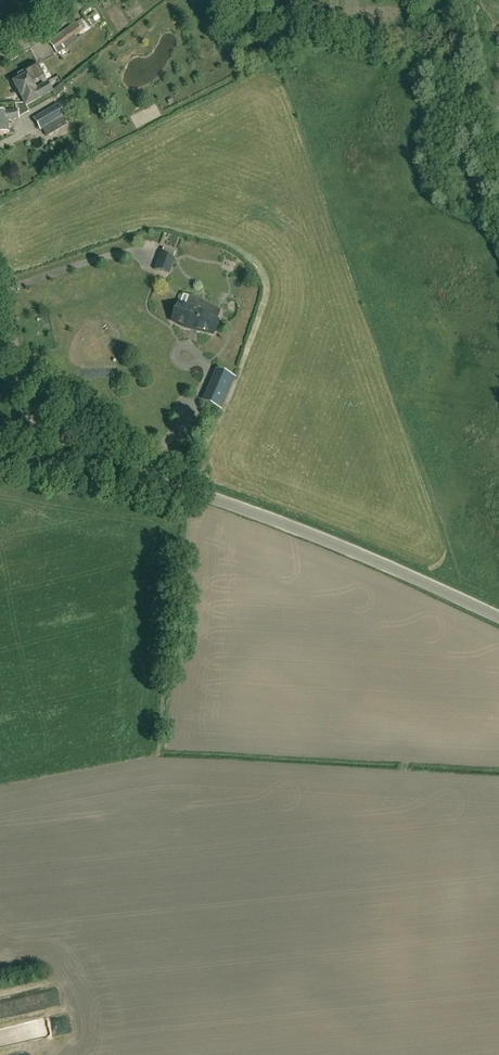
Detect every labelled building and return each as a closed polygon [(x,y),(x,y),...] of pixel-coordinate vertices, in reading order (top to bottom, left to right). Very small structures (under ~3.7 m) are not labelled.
[(69,40),(82,31),(75,21),(49,40),(58,53),(71,43),(69,40)] [(19,79),(13,82),(26,106),(52,91),(38,65),(26,71),(25,71),(17,75),(19,79)] [(54,86),(63,81),(60,76),(51,82),(54,86)] [(66,87),(63,83),(53,91),(58,97),(64,91),(63,89),(66,87)] [(58,105),(57,104),(33,118),(40,130),(42,129),(47,138),(60,130),(56,121),(62,118),(64,116),(58,105)] [(16,110),(0,113),(0,135),(9,133),(6,121),(19,119),(17,110),(16,110)] [(160,254),(155,269),(168,273),(173,259),(160,254)] [(178,304),(172,320),(185,327),(193,329),(198,330),(213,334),(218,321),(206,315),(210,306),(196,298),(189,296),(185,305),(178,304)] [(202,401),(221,410),(235,377),(216,369),(202,401)] [(75,432),(66,425),(61,432),(70,439),(75,432)]
